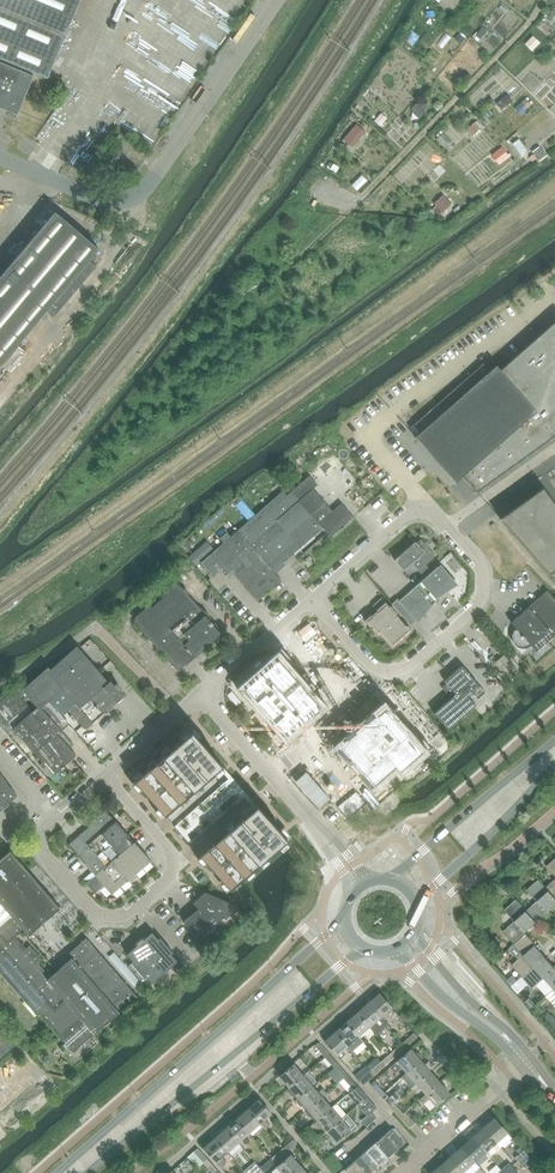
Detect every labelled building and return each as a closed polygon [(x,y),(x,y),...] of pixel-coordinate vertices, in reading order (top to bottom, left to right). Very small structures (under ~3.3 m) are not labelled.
[(48,78),(79,0),(0,0),(0,58),(48,78)] [(6,110),(15,114),(32,75),(0,62),(0,107),(6,110)] [(106,157),(118,165),(126,153),(114,145),(106,157)] [(46,312),(53,317),(96,266),(89,260),(99,248),(56,212),(0,278),(0,366),(46,312)] [(476,492),(478,491),(554,434),(554,322),(494,376),(484,364),(415,425),(421,431),(416,436),(413,438),(454,483),(462,477),(476,492)] [(309,476),(291,492),(322,528),(330,537),(353,517),(341,503),(332,511),(312,489),(317,485),(309,476)] [(499,518),(554,579),(554,505),(543,488),(501,517),(499,518)] [(282,491),(237,530),(271,569),(280,561),(282,563),(322,528),(291,492),(286,495),(282,491)] [(271,569),(237,530),(230,536),(226,533),(219,539),(223,543),(200,563),(212,576),(221,569),(229,578),(234,574),(257,601),(266,593),(267,593),(272,589),(281,580),(275,573),(271,569)] [(394,560),(403,570),(411,563),(418,571),(435,556),(421,539),(417,543),(415,541),(394,560)] [(206,541),(188,557),(195,566),(213,550),(206,541)] [(302,561),(306,565),(308,567),(314,561),(309,555),(302,561)] [(398,598),(392,604),(410,626),(416,621),(417,622),(418,621),(442,594),(459,583),(455,579),(441,563),(399,599),(398,598)] [(213,641),(214,640),(217,637),(218,636),(219,635),(219,633),(219,632),(218,631),(215,628),(215,629),(211,625),(212,624),(185,592),(180,586),(179,585),(178,584),(176,584),(175,584),(174,584),(163,594),(162,595),(162,596),(162,597),(162,599),(152,608),(150,607),(149,607),(148,607),(147,607),(146,608),(136,617),(135,618),(135,619),(135,621),(135,622),(136,624),(173,667),(175,668),(176,669),(177,669),(178,669),(179,669),(180,668),(184,665),(184,664),(185,663),(185,662),(185,661),(184,660),(208,640),(210,640),(210,641),(211,641),(212,641),(213,641)] [(531,645),(536,651),(554,634),(554,598),(548,590),(511,622),(516,628),(514,630),(513,633),(512,635),(512,638),(513,641),(515,644),(517,646),(520,647),(523,648),(526,648),(529,647),(531,645)] [(398,642),(400,640),(400,639),(402,637),(402,638),(405,635),(404,635),(407,632),(408,633),(409,632),(408,631),(409,630),(406,626),(383,599),(378,603),(381,607),(371,615),(372,616),(369,619),(368,618),(368,619),(367,621),(368,622),(367,623),(368,624),(368,623),(371,626),(371,627),(373,629),(374,629),(376,632),(376,633),(377,633),(378,634),(379,633),(380,633),(381,633),(384,637),(383,637),(384,638),(385,637),(388,641),(387,642),(388,642),(389,642),(392,646),(394,644),(394,645),(395,644),(394,643),(397,641),(398,642)] [(38,710),(42,707),(48,702),(54,708),(60,703),(67,706),(67,707),(66,707),(67,708),(67,709),(71,714),(69,716),(71,718),(72,719),(73,720),(74,720),(75,720),(76,719),(82,727),(83,728),(84,728),(85,728),(86,728),(87,728),(88,726),(100,716),(101,715),(101,714),(102,713),(102,712),(101,711),(107,706),(114,700),(115,701),(116,701),(117,701),(118,700),(121,698),(121,697),(122,696),(122,695),(122,694),(121,693),(118,690),(119,689),(119,687),(119,686),(118,685),(116,683),(114,685),(110,680),(108,682),(105,679),(77,646),(50,670),(48,667),(21,690),(38,710)] [(494,663),(506,677),(519,666),(507,651),(494,663)] [(274,661),(245,686),(287,735),(316,709),(274,661)] [(441,687),(447,694),(450,698),(433,713),(447,729),(475,704),(470,698),(474,695),(477,699),(485,692),(462,665),(444,681),(446,683),(441,687)] [(0,702),(0,725),(7,733),(13,728),(54,775),(76,755),(58,734),(62,731),(69,725),(54,708),(48,702),(42,707),(38,710),(21,690),(19,688),(16,691),(0,702)] [(384,709),(340,748),(371,784),(394,765),(398,771),(404,766),(420,751),(384,709)] [(181,740),(134,781),(140,787),(143,791),(148,796),(151,800),(165,816),(166,815),(207,778),(222,765),(208,749),(205,746),(199,739),(191,731),(181,740)] [(3,806),(10,801),(13,799),(17,796),(0,773),(0,808),(3,806)] [(230,773),(219,783),(235,801),(246,791),(230,773)] [(255,801),(199,852),(229,886),(286,835),(255,801)] [(71,847),(95,875),(134,842),(130,837),(115,820),(114,821),(108,814),(102,813),(71,840),(71,847)] [(95,875),(86,883),(86,884),(91,889),(95,893),(104,885),(111,894),(129,879),(128,878),(127,877),(132,873),(134,875),(135,874),(139,871),(137,868),(145,862),(146,858),(139,851),(141,849),(134,842),(95,875)] [(8,920),(11,917),(14,914),(26,928),(28,929),(31,933),(59,908),(35,881),(36,880),(12,854),(10,852),(0,861),(0,926),(8,920)] [(547,865),(554,874),(554,858),(547,865)] [(204,875),(198,881),(201,884),(207,878),(204,875)] [(527,910),(538,923),(550,912),(549,911),(554,906),(554,896),(547,886),(540,879),(528,889),(538,900),(527,910)] [(547,886),(554,896),(554,879),(547,886)] [(198,909),(183,921),(200,941),(211,931),(209,929),(223,917),(225,919),(236,909),(230,903),(205,892),(193,903),(198,909)] [(504,931),(514,943),(526,933),(526,932),(536,923),(537,924),(538,923),(527,910),(517,899),(505,910),(515,921),(504,931)] [(237,911),(230,917),(235,922),(242,917),(237,911)] [(37,1015),(39,1013),(73,1052),(115,1016),(137,996),(86,938),(68,954),(71,958),(51,977),(38,962),(42,959),(30,946),(27,949),(16,937),(26,928),(14,914),(11,917),(8,920),(0,926),(0,973),(37,1015)] [(137,945),(133,948),(127,954),(133,961),(127,966),(144,985),(149,980),(151,983),(177,961),(171,954),(173,952),(160,938),(158,939),(155,935),(152,932),(143,940),(142,938),(135,943),(137,945)] [(512,965),(523,977),(545,957),(537,947),(538,946),(526,933),(514,943),(513,944),(523,955),(512,965)] [(497,936),(493,940),(499,946),(503,943),(497,936)] [(554,989),(554,988),(554,965),(554,966),(545,957),(523,977),(528,983),(533,988),(544,978),(554,989)] [(512,977),(506,982),(511,987),(517,982),(512,977)] [(517,982),(511,987),(517,993),(528,983),(523,977),(517,982)] [(554,989),(546,996),(554,1006),(554,988),(554,989)] [(379,993),(368,1003),(380,1017),(391,1007),(379,993)] [(368,1003),(357,1013),(369,1026),(376,1033),(376,1034),(387,1025),(380,1017),(368,1003)] [(357,1013),(346,1022),(359,1036),(369,1026),(357,1013)] [(335,1032),(348,1045),(353,1051),(364,1042),(359,1036),(346,1022),(335,1032)] [(335,1032),(324,1041),(337,1055),(340,1059),(345,1054),(342,1051),(348,1045),(335,1032)] [(414,1033),(403,1042),(406,1046),(417,1037),(414,1033)] [(13,1048),(4,1038),(1,1040),(0,1038),(0,1059),(13,1048)] [(315,1045),(325,1056),(329,1053),(319,1042),(315,1045)] [(403,1042),(392,1052),(396,1056),(406,1046),(403,1042)] [(397,1061),(391,1067),(395,1072),(401,1066),(402,1068),(406,1072),(420,1060),(410,1049),(397,1061)] [(392,1052),(381,1061),(385,1065),(396,1056),(392,1052)] [(325,1056),(334,1067),(338,1064),(329,1053),(325,1056)] [(406,1072),(416,1083),(430,1071),(420,1060),(406,1072)] [(381,1061),(371,1071),(374,1075),(385,1065),(381,1061)] [(293,1064),(279,1076),(289,1087),(303,1075),(301,1073),(293,1064)] [(334,1067),(344,1078),(348,1075),(338,1064),(334,1067)] [(374,1075),(371,1071),(366,1066),(355,1076),(363,1085),(374,1075)] [(416,1083),(426,1094),(439,1082),(430,1071),(416,1083)] [(288,1088),(288,1091),(291,1095),(294,1095),(295,1094),(299,1098),(313,1086),(303,1075),(289,1087),(288,1088)] [(344,1078),(353,1089),(357,1086),(348,1075),(344,1078)] [(370,1085),(380,1096),(384,1092),(374,1081),(370,1085)] [(439,1082),(426,1094),(419,1100),(423,1104),(430,1099),(435,1105),(449,1093),(439,1082)] [(298,1099),(297,1102),(301,1106),(304,1106),(304,1105),(308,1109),(322,1097),(326,1094),(322,1090),(318,1093),(313,1086),(299,1098),(298,1099)] [(356,1105),(361,1101),(366,1096),(357,1086),(353,1089),(347,1095),(356,1105)] [(390,1107),(394,1103),(400,1097),(395,1092),(389,1098),(384,1092),(380,1096),(390,1107)] [(361,1101),(357,1104),(367,1116),(371,1112),(377,1108),(372,1102),(371,1101),(366,1096),(361,1101)] [(307,1110),(307,1113),(310,1117),(313,1117),(314,1116),(317,1120),(331,1108),(322,1097),(308,1109),(307,1110)] [(247,1109),(260,1123),(265,1129),(270,1125),(264,1119),(271,1113),(259,1099),(247,1109)] [(390,1107),(399,1117),(403,1114),(394,1103),(390,1107)] [(316,1121),(316,1124),(320,1128),(322,1128),(323,1127),(327,1131),(341,1119),(345,1115),(335,1105),(331,1108),(317,1120),(316,1121)] [(247,1109),(237,1119),(249,1133),(260,1123),(247,1109)] [(403,1114),(399,1117),(409,1128),(415,1123),(405,1112),(403,1114)] [(494,1118),(483,1127),(496,1142),(507,1132),(494,1118)] [(237,1119),(226,1128),(238,1142),(249,1133),(237,1119)] [(341,1119),(327,1131),(336,1142),(351,1130),(341,1119)] [(483,1127),(473,1137),(485,1152),(491,1147),(495,1151),(500,1147),(496,1142),(483,1127)] [(226,1128),(215,1138),(227,1152),(238,1142),(226,1128)] [(396,1128),(390,1129),(399,1139),(402,1136),(396,1128)] [(390,1129),(375,1142),(388,1157),(403,1143),(399,1139),(390,1129)] [(473,1137),(462,1146),(475,1161),(485,1152),(473,1137)] [(227,1152),(215,1138),(204,1148),(222,1168),(227,1163),(221,1157),(227,1152)] [(293,1138),(282,1148),(285,1152),(297,1142),(293,1138)] [(375,1142),(360,1156),(373,1170),(388,1157),(375,1142)] [(462,1146),(451,1156),(464,1170),(475,1161),(462,1146)] [(194,1152),(204,1163),(207,1159),(198,1148),(194,1152)] [(282,1148),(271,1158),(275,1162),(285,1152),(282,1148)] [(515,1157),(525,1168),(533,1161),(523,1150),(519,1154),(515,1157)] [(283,1172),(292,1172),(301,1165),(291,1154),(277,1166),(283,1172)] [(360,1156),(344,1169),(348,1172),(369,1172),(373,1170),(360,1156)] [(440,1165),(447,1172),(466,1172),(464,1170),(451,1156),(440,1165)] [(271,1158),(260,1167),(264,1171),(275,1162),(271,1158)] [(213,1172),(214,1172),(217,1170),(207,1159),(204,1163),(213,1172)] [(502,1169),(505,1172),(519,1172),(510,1162),(502,1169)] [(440,1165),(431,1172),(447,1172),(440,1165)]
